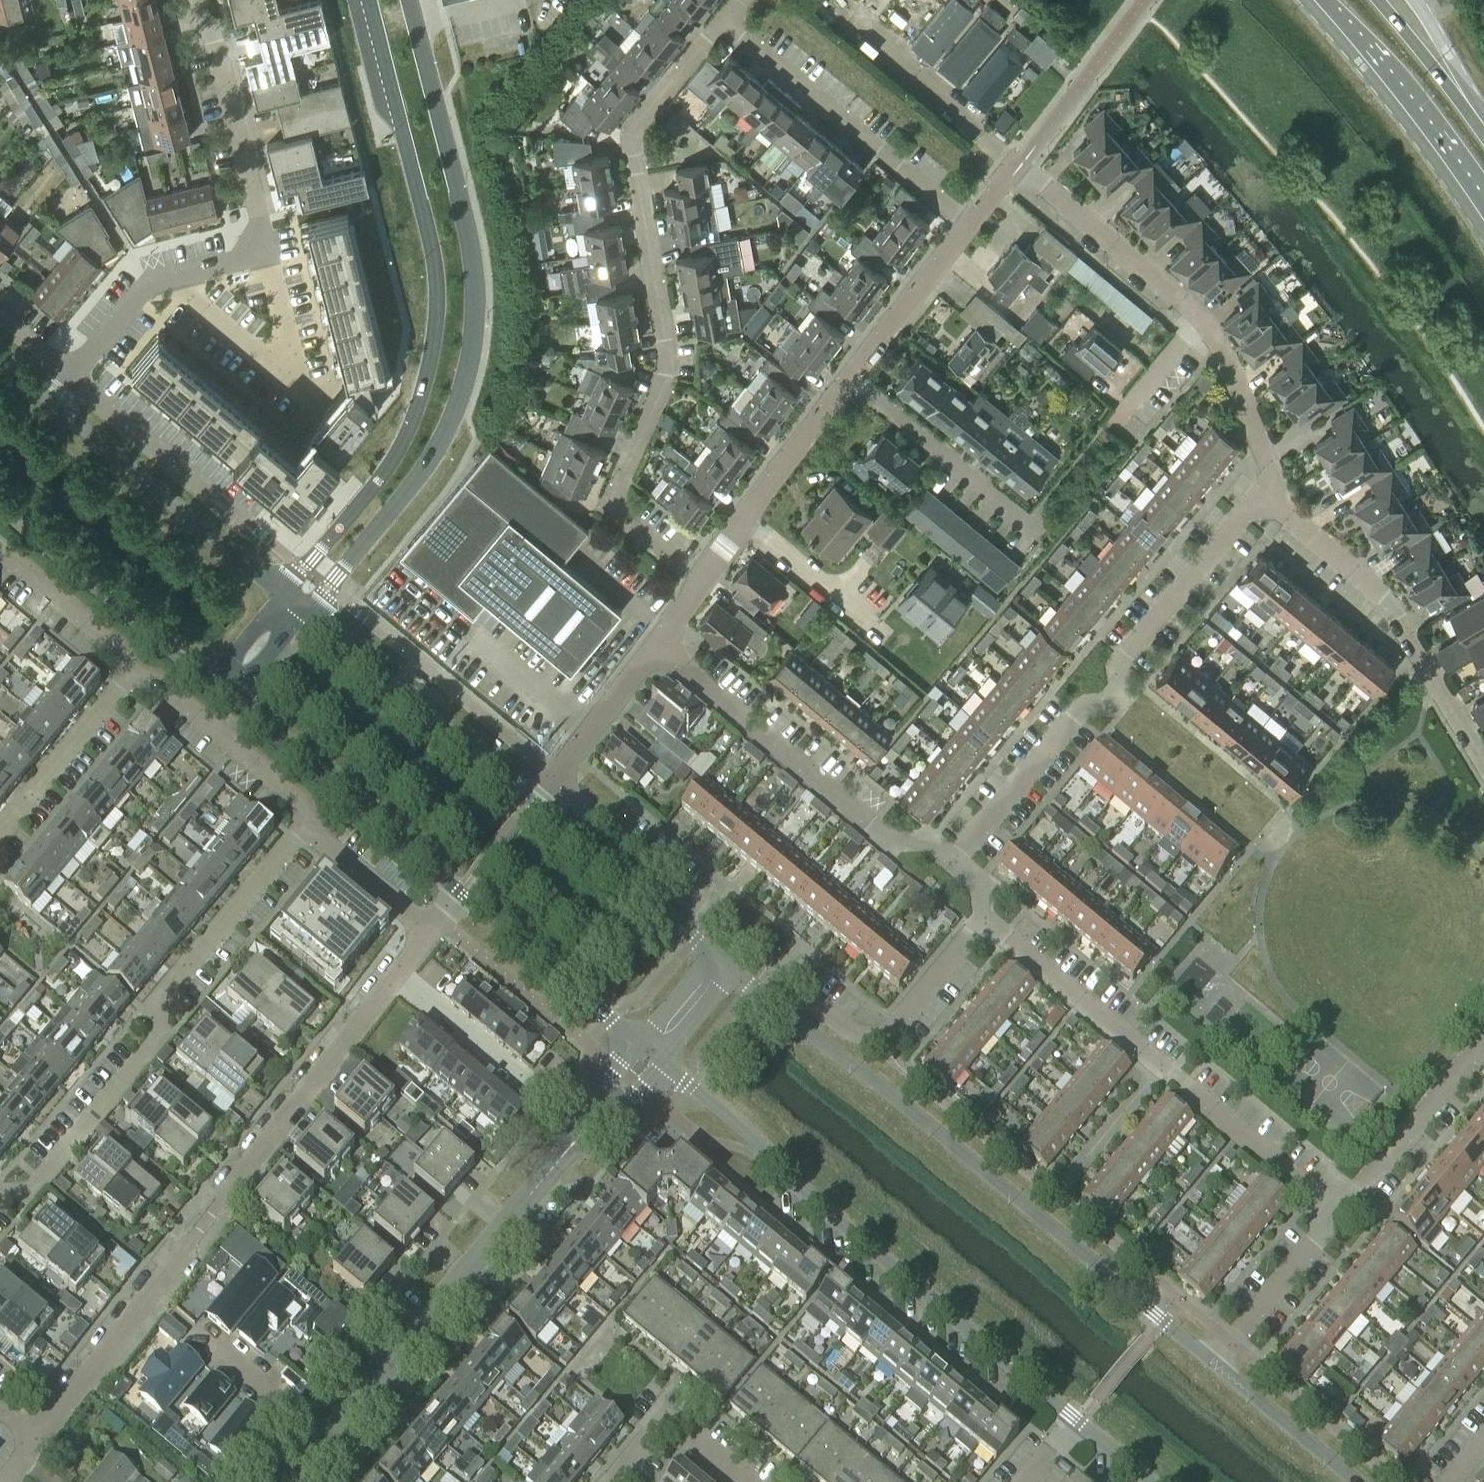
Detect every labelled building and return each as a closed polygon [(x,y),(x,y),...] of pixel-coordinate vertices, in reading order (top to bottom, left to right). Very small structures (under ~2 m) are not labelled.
[(30,0),(0,0),(0,20),(33,12),(30,0)] [(155,0),(118,0),(123,18),(157,9),(155,0)] [(320,0),(308,0),(279,8),(277,0),(230,0),(235,20),(258,14),(260,21),(255,22),(258,35),(325,18),(320,0)] [(683,38),(672,28),(679,20),(655,0),(648,9),(655,15),(641,33),(668,56),(683,38)] [(710,0),(656,0),(655,0),(679,20),(686,11),(698,21),(713,3),(710,0)] [(859,4),(882,22),(900,0),(863,0),(859,4)] [(885,25),(907,43),(943,0),(906,0),(885,25)] [(909,45),(931,64),(974,13),(959,0),(948,0),(909,45)] [(1005,18),(988,5),(981,14),(997,28),(1005,18)] [(85,17),(82,6),(74,8),(76,19),(85,17)] [(118,42),(163,31),(157,9),(123,18),(123,19),(113,21),(118,42)] [(977,16),(934,67),(956,85),(999,34),(977,16)] [(295,71),(289,49),(330,38),(325,18),(258,35),(262,47),(266,46),(268,53),(245,59),(251,82),(295,71)] [(1045,67),(1058,52),(1037,33),(1031,40),(1014,26),(1007,36),(1045,67)] [(134,61),(168,52),(163,31),(118,42),(124,63),(134,61)] [(668,56),(641,33),(626,51),(618,45),(610,54),(630,71),(638,62),(653,74),(668,56)] [(1004,40),(961,91),(983,109),(1026,58),(1004,40)] [(173,73),(168,52),(134,61),(139,81),(173,73)] [(639,92),(624,79),(630,71),(610,54),(603,63),(611,69),(596,87),(624,110),(639,92)] [(26,65),(21,56),(13,61),(19,70),(26,65)] [(709,114),(746,70),(729,56),(707,82),(695,72),(686,82),(712,104),(706,111),(709,114)] [(7,65),(0,69),(0,70),(5,78),(13,74),(7,65)] [(32,74),(26,65),(19,70),(25,79),(32,74)] [(739,111),(763,84),(746,70),(709,114),(712,117),(726,100),(739,111)] [(346,103),(341,82),(300,93),(295,71),(251,82),(256,105),(280,99),(282,106),(277,107),(280,120),(346,103)] [(179,94),(173,73),(139,81),(144,103),(179,94)] [(18,83),(13,74),(5,78),(11,88),(18,83)] [(743,142),(785,92),(768,78),(763,84),(739,111),(753,123),(739,139),(743,142)] [(624,110),(596,87),(581,104),(574,98),(559,116),(578,133),(593,115),(609,128),(624,110)] [(796,111),(801,105),(785,92),(743,142),(746,144),(759,128),(772,139),(796,111)] [(138,126),(184,114),(179,94),(144,103),(133,106),(138,126)] [(50,104),(45,95),(38,99),(43,108),(50,104)] [(37,112),(31,103),(24,108),(29,117),(37,112)] [(316,156),(311,134),(351,124),(346,103),(280,120),(283,132),(288,131),(290,138),(266,144),(272,167),(316,156)] [(56,113),(50,104),(43,108),(49,117),(56,113)] [(1089,171),(1119,144),(1110,134),(1119,127),(1103,109),(1084,127),(1091,136),(1073,153),(1089,171)] [(812,125),(796,111),(772,139),(786,151),(780,158),(772,167),(775,169),(812,125)] [(43,121),(37,112),(29,117),(35,126),(43,121)] [(190,136),(184,114),(138,126),(143,148),(190,136)] [(806,167),(829,139),(812,125),(775,169),(779,172),(793,155),(806,167)] [(75,142),(69,133),(62,138),(67,147),(75,142)] [(809,197),(846,153),(829,139),(806,167),(819,178),(805,194),(809,197)] [(201,149),(199,140),(188,143),(191,151),(201,149)] [(61,151),(55,142),(48,146),(54,155),(61,151)] [(80,151),(75,142),(67,147),(73,156),(80,151)] [(1132,181),(1152,163),(1136,146),(1128,153),(1119,144),(1089,171),(1106,189),(1124,172),(1132,181)] [(612,179),(608,158),(608,155),(588,159),(586,147),(560,152),(562,163),(572,162),(576,185),(612,179)] [(168,157),(166,148),(156,151),(158,160),(168,157)] [(67,160),(61,151),(54,155),(59,164),(67,160)] [(158,160),(156,151),(146,154),(148,162),(158,160)] [(840,195),(863,167),(846,153),(809,197),(812,200),(826,183),(840,195)] [(322,178),(317,158),(316,156),(272,167),(278,190),(302,184),(303,192),(299,193),(302,206),(368,189),(363,168),(322,178)] [(93,171),(87,162),(80,167),(86,176),(93,171)] [(1138,225),(1168,197),(1159,188),(1167,181),(1152,163),(1132,181),(1141,190),(1122,207),(1138,225)] [(679,187),(664,190),(668,213),(714,205),(706,164),(676,169),(679,187)] [(79,180),(74,171),(66,176),(72,185),(79,180)] [(154,233),(139,173),(138,173),(138,174),(103,195),(102,196),(115,215),(117,214),(134,241),(152,229),(153,233),(154,233)] [(175,227),(167,193),(146,198),(140,173),(139,173),(154,233),(175,227)] [(616,201),(612,179),(576,185),(580,207),(570,209),(572,220),(598,216),(596,205),(616,201)] [(218,217),(209,182),(188,188),(197,222),(218,217)] [(929,224),(913,211),(920,202),(900,186),(893,196),(900,202),(886,220),(915,242),(929,224)] [(197,222),(188,188),(167,193),(175,227),(197,222)] [(12,205),(0,195),(0,219),(12,205)] [(1181,235),(1200,217),(1185,200),(1177,207),(1168,197),(1138,225),(1154,243),(1173,226),(1181,235)] [(117,251),(100,225),(103,223),(90,204),(89,204),(89,205),(55,226),(54,226),(101,266),(102,266),(98,263),(116,252),(117,251)] [(22,229),(4,214),(12,205),(0,219),(0,255),(22,229)] [(714,205),(668,213),(672,236),(692,233),(694,244),(719,240),(714,205)] [(159,334),(132,366),(297,503),(373,411),(371,409),(378,401),(370,372),(387,368),(348,212),(308,222),(334,326),(347,378),(348,378),(349,382),(344,388),(346,390),(296,449),(246,408),(159,334)] [(624,247),(620,224),(600,227),(598,216),(572,220),(574,232),(584,230),(588,253),(624,247)] [(1187,279),(1217,251),(1208,242),(1216,234),(1200,217),(1181,235),(1189,244),(1171,261),(1187,279)] [(900,261),(915,242),(886,220),(872,238),(864,232),(857,242),(878,257),(884,249),(900,261)] [(40,230),(33,224),(27,232),(33,238),(40,230)] [(101,266),(54,226),(54,227),(74,244),(60,260),(87,283),(101,266)] [(527,229),(532,258),(545,256),(540,227),(527,229)] [(1152,318),(1044,228),(1034,240),(1141,331),(1152,318)] [(27,246),(33,238),(27,232),(20,240),(27,246)] [(696,255),(676,259),(680,282),(725,274),(744,271),(738,236),(719,240),(694,244),(696,255)] [(872,297),(886,279),(871,267),(878,257),(857,242),(850,251),(858,257),(844,275),(872,297)] [(1048,282),(1043,277),(1054,264),(1031,244),(1024,251),(1015,243),(1001,259),(1027,280),(1040,291),(1048,282)] [(628,270),(624,247),(588,253),(592,276),(582,278),(584,290),(610,285),(608,274),(628,270)] [(1230,289),(1250,271),(1234,254),(1226,261),(1217,251),(1187,279),(1203,297),(1222,280),(1230,289)] [(12,264),(5,258),(0,264),(0,268),(5,272),(12,264)] [(1000,284),(994,292),(1008,303),(1027,280),(1001,259),(989,274),(1000,284)] [(87,283),(60,260),(46,277),(73,300),(87,283)] [(725,274),(680,282),(684,305),(692,304),(697,336),(741,329),(737,308),(734,290),(728,291),(725,274)] [(858,316),(872,297),(844,275),(830,293),(822,288),(815,297),(835,312),(842,304),(858,316)] [(73,300),(46,277),(32,294),(59,317),(73,300)] [(1238,341),(1271,316),(1263,306),(1271,299),(1257,281),(1236,297),(1243,306),(1224,321),(1238,341)] [(636,315),(632,292),(612,296),(610,285),(584,290),(586,301),(596,299),(600,322),(636,315)] [(830,352),(844,334),(828,321),(835,312),(815,297),(808,306),(815,312),(801,330),(830,352)] [(976,325),(947,360),(961,371),(959,373),(970,382),(976,376),(1001,345),(994,340),(1001,331),(1018,345),(1026,335),(1014,324),(993,307),(977,326),(976,325)] [(755,310),(752,308),(737,308),(742,327),(755,310)] [(1039,341),(1054,323),(1035,308),(1021,327),(1039,341)] [(640,339),(636,315),(600,322),(604,344),(594,346),(596,358),(630,362),(628,341),(640,339)] [(1280,354),(1301,339),(1287,320),(1279,327),(1271,316),(1238,341),(1253,360),(1273,345),(1280,354)] [(1103,369),(1121,348),(1094,325),(1076,345),(1073,342),(1062,356),(1086,376),(1097,364),(1103,369)] [(830,352),(801,330),(787,348),(779,343),(772,352),(797,371),(804,362),(815,371),(830,352)] [(1282,399),(1315,374),(1307,364),(1315,357),(1301,339),(1280,354),(1288,364),(1268,379),(1282,399)] [(633,387),(622,382),(630,362),(596,358),(591,368),(600,372),(592,390),(625,405),(633,387)] [(783,413),(797,395),(781,383),(788,373),(768,358),(747,385),(783,413)] [(1057,457),(979,392),(972,401),(919,358),(896,386),(899,389),(900,393),(906,398),(910,398),(1026,494),(1057,457)] [(1325,412),(1345,397),(1331,378),(1323,385),(1315,374),(1282,399),(1297,418),(1317,403),(1325,412)] [(783,413),(747,385),(746,386),(745,385),(731,403),(732,404),(725,413),(745,429),(749,431),(756,423),(768,432),(783,413)] [(596,421),(614,430),(625,405),(592,390),(581,414),(572,410),(568,420),(591,431),(596,421)] [(1173,421),(1180,413),(1173,407),(1166,415),(1173,421)] [(1329,465),(1363,443),(1356,432),(1365,426),(1353,407),(1330,421),(1337,431),(1316,444),(1329,465)] [(740,469),(754,450),(738,438),(745,429),(725,413),(718,422),(725,428),(711,447),(740,469)] [(1166,429),(1173,421),(1166,415),(1159,423),(1166,429)] [(568,420),(563,431),(561,430),(551,451),(595,471),(605,450),(586,442),(591,431),(568,420)] [(1239,446),(1211,424),(1197,441),(1224,464),(1239,446)] [(920,463),(883,433),(876,440),(873,441),(867,447),(867,451),(861,459),(898,489),(920,463)] [(1145,454),(1152,446),(1145,440),(1138,448),(1145,454)] [(1224,464),(1197,441),(1183,457),(1210,480),(1224,464)] [(1369,482),(1391,468),(1379,448),(1370,454),(1363,443),(1329,465),(1342,486),(1363,472),(1369,482)] [(726,487),(740,469),(711,447),(697,465),(690,459),(682,468),(703,484),(707,487),(714,478),(726,487)] [(464,480),(401,555),(473,614),(485,599),(570,670),(588,648),(608,625),(609,624),(620,610),(565,564),(592,533),(587,528),(493,450),(490,448),(489,449),(490,449),(464,480)] [(1139,462),(1145,454),(1138,448),(1132,457),(1139,462)] [(585,493),(595,471),(551,451),(541,473),(543,474),(539,485),(562,495),(567,485),(585,493)] [(1210,480),(1183,457),(1169,474),(1196,497),(1210,480)] [(697,524),(712,505),(696,493),(703,484),(682,468),(671,460),(662,472),(668,478),(654,496),(667,506),(670,503),(697,524)] [(1368,527),(1402,505),(1395,494),(1404,488),(1391,468),(1369,482),(1376,492),(1355,506),(1368,527)] [(1117,488),(1124,480),(1117,474),(1110,482),(1117,488)] [(1196,497),(1169,474),(1155,491),(1182,514),(1196,497)] [(1110,496),(1117,488),(1110,482),(1104,490),(1110,496)] [(874,520),(833,486),(814,509),(817,510),(802,527),(809,534),(808,535),(812,538),(813,537),(838,558),(865,525),(889,545),(906,525),(884,507),(874,520)] [(924,528),(945,503),(926,488),(905,512),(924,528)] [(1182,514),(1155,491),(1141,507),(1168,530),(1182,514)] [(942,543),(963,518),(945,503),(924,528),(942,543)] [(1430,530),(1418,510),(1409,516),(1402,505),(1368,527),(1381,547),(1402,533),(1408,544),(1430,530)] [(1096,513),(1089,507),(1083,515),(1089,521),(1096,513)] [(1168,530),(1141,507),(1127,524),(1154,547),(1168,530)] [(1083,529),(1089,521),(1083,515),(1076,523),(1083,529)] [(960,558),(981,533),(963,518),(942,543),(960,558)] [(1154,547),(1127,524),(1113,541),(1140,564),(1154,547)] [(1407,588),(1441,566),(1434,555),(1443,549),(1430,530),(1408,544),(1415,554),(1394,567),(1407,588)] [(979,573),(999,548),(981,533),(960,558),(979,573)] [(1062,554),(1069,546),(1062,540),(1055,548),(1062,554)] [(1140,564),(1113,541),(1100,557),(1127,580),(1140,564)] [(997,588),(1018,564),(999,548),(979,573),(997,588)] [(1055,562),(1062,554),(1055,548),(1048,556),(1055,562)] [(1255,597),(1277,569),(1260,555),(1237,582),(1255,597)] [(766,607),(784,586),(750,557),(732,579),(739,585),(731,594),(753,612),(761,603),(766,607)] [(1127,580),(1100,557),(1085,574),(1113,597),(1127,580)] [(1469,591),(1457,572),(1448,577),(1441,566),(1407,588),(1420,609),(1441,595),(1447,605),(1469,591)] [(929,567),(899,603),(905,607),(902,611),(913,620),(916,617),(924,623),(929,617),(942,628),(967,599),(929,567)] [(1271,611),(1294,584),(1277,569),(1255,597),(1271,611)] [(1034,587),(1041,579),(1034,573),(1027,582),(1034,587)] [(1113,597),(1085,574),(1072,590),(1099,613),(1113,597)] [(1027,595),(1034,587),(1027,582),(1021,590),(1027,595)] [(1288,625),(1311,597),(1294,584),(1271,611),(1288,625)] [(978,588),(969,600),(990,615),(998,603),(978,588)] [(1099,613),(1072,590),(1058,607),(1085,630),(1099,613)] [(1449,615),(1458,631),(1461,634),(1452,639),(1458,649),(1483,633),(1483,593),(1449,615)] [(1305,639),(1327,611),(1311,597),(1288,625),(1305,639)] [(770,632),(740,606),(732,615),(716,602),(699,622),(706,627),(704,629),(725,646),(726,644),(732,650),(742,638),(756,649),(770,632)] [(1009,618),(1016,609),(1009,604),(1002,612),(1009,618)] [(1085,630),(1058,607),(1043,624),(1071,647),(1085,630)] [(1218,623),(1223,616),(1215,609),(1209,616),(1218,623)] [(1321,652),(1344,625),(1327,611),(1305,639),(1321,652)] [(834,634),(839,627),(831,620),(826,627),(834,634)] [(1214,628),(1206,621),(1200,627),(1208,634),(1214,628)] [(1338,666),(1360,639),(1344,625),(1321,652),(1338,666)] [(842,640),(847,634),(839,627),(834,634),(842,640)] [(16,644),(24,635),(18,629),(10,639),(16,644)] [(987,643),(994,635),(987,629),(980,637),(987,643)] [(1067,652),(1039,629),(1025,647),(1052,670),(1067,652)] [(1243,644),(1249,637),(1241,631),(1235,637),(1243,644)] [(1458,649),(1464,659),(1472,654),(1483,673),(1483,633),(1458,649)] [(980,651),(987,643),(980,637),(974,646),(980,651)] [(1252,651),(1257,644),(1249,637),(1243,644),(1252,651)] [(8,654),(16,644),(10,639),(2,648),(8,654)] [(28,654),(36,644),(29,639),(21,648),(28,654)] [(1354,680),(1377,653),(1360,639),(1338,666),(1354,680)] [(1234,656),(1239,649),(1231,642),(1226,649),(1234,656)] [(1052,670),(1025,647),(1011,663),(1038,686),(1052,670)] [(20,664),(28,654),(21,648),(13,658),(20,664)] [(872,655),(864,648),(859,654),(867,661),(872,655)] [(1242,662),(1248,656),(1239,649),(1234,656),(1242,662)] [(786,692),(808,664),(791,650),(768,677),(786,692)] [(1372,695),(1394,667),(1377,653),(1354,680),(1372,695)] [(1172,695),(1195,668),(1178,654),(1155,681),(1172,695)] [(881,661),(872,655),(867,661),(875,668),(881,661)] [(1282,665),(1274,658),(1268,665),(1277,672),(1282,665)] [(100,685),(74,663),(73,662),(58,680),(85,702),(100,685)] [(960,676),(966,668),(960,663),(953,671),(960,676)] [(1038,686),(1011,663),(997,679),(1025,702),(1038,686)] [(802,705),(825,678),(808,664),(786,692),(802,705)] [(1290,672),(1282,665),(1277,672),(1285,679),(1290,672)] [(1189,709),(1212,682),(1195,668),(1172,695),(1189,709)] [(1273,676),(1265,670),(1259,676),(1267,683),(1273,676)] [(953,684),(960,676),(953,671),(946,679),(953,684)] [(8,678),(2,672),(0,674),(0,687),(8,678)] [(900,689),(906,682),(898,675),(892,682),(900,689)] [(1275,690),(1281,683),(1273,676),(1267,683),(1275,690)] [(819,719),(841,692),(825,678),(802,705),(819,719)] [(1011,719),(1025,702),(997,679),(983,696),(1011,719)] [(85,702),(58,680),(45,697),(71,719),(85,702)] [(908,696),(914,689),(906,682),(900,689),(908,696)] [(1206,723),(1228,696),(1212,682),(1189,709),(1206,723)] [(688,733),(705,712),(675,687),(672,691),(666,685),(651,702),(658,708),(640,729),(657,744),(683,765),(689,770),(697,761),(676,743),(686,731),(688,733)] [(1315,693),(1307,686),(1302,693),(1310,700),(1315,693)] [(835,733),(858,706),(841,692),(819,719),(835,733)] [(1323,700),(1315,693),(1310,700),(1318,706),(1323,700)] [(932,709),(939,701),(932,696),(925,704),(932,709)] [(1011,719),(983,696),(969,713),(997,736),(1011,719)] [(1222,737),(1245,710),(1228,696),(1206,723),(1222,737)] [(71,719),(45,697),(31,713),(58,736),(71,719)] [(1300,711),(1306,704),(1298,697),(1292,704),(1300,711)] [(925,718),(932,709),(925,704),(918,712),(925,718)] [(1308,718),(1314,711),(1306,704),(1300,711),(1308,718)] [(852,747),(875,720),(858,706),(835,733),(852,747)] [(1239,751),(1262,724),(1245,710),(1222,737),(1239,751)] [(58,736),(31,713),(17,730),(44,752),(58,736)] [(997,736),(969,713),(955,730),(983,752),(997,736)] [(1349,721),(1341,714),(1335,721),(1344,728),(1349,721)] [(869,761),(892,734),(875,720),(852,747),(869,761)] [(171,744),(144,721),(129,739),(156,761),(171,744)] [(1255,765),(1278,737),(1262,724),(1239,751),(1255,765)] [(1334,739),(1340,733),(1332,726),(1326,732),(1334,739)] [(904,743),(911,735),(904,729),(897,737),(904,743)] [(44,752),(17,730),(3,746),(30,769),(44,752)] [(983,752),(955,730),(942,746),(969,769),(983,752)] [(665,787),(683,765),(657,744),(647,756),(623,736),(603,760),(636,787),(648,773),(665,787)] [(897,751),(904,743),(897,737),(891,745),(897,751)] [(1272,779),(1295,751),(1278,737),(1255,765),(1272,779)] [(142,777),(156,761),(129,739),(115,755),(142,777)] [(1098,785),(1120,758),(1103,743),(1080,771),(1098,785)] [(30,769),(3,746),(0,750),(0,771),(16,785),(30,769)] [(751,759),(756,752),(748,746),(743,752),(751,759)] [(969,769),(942,746),(928,762),(956,785),(969,769)] [(1289,793),(1312,766),(1295,751),(1272,779),(1289,793)] [(764,759),(756,752),(751,759),(759,766),(764,759)] [(128,794),(142,777),(115,755),(101,772),(128,794)] [(1114,799),(1137,772),(1120,758),(1098,785),(1114,799)] [(876,776),(883,768),(876,762),(869,771),(876,776)] [(956,785),(928,762),(915,778),(942,801),(956,785)] [(0,771),(0,799),(2,801),(16,785),(0,771)] [(128,794),(101,772),(88,788),(114,811),(128,794)] [(1131,813),(1154,786),(1137,772),(1114,799),(1131,813)] [(790,780),(781,773),(776,780),(784,787),(790,780)] [(194,792),(202,783),(195,777),(187,787),(194,792)] [(942,801),(915,778),(900,796),(927,819),(942,801)] [(698,822),(721,794),(704,780),(681,807),(698,822)] [(792,794),(798,787),(790,780),(784,787),(792,794)] [(1147,826),(1170,799),(1154,786),(1131,813),(1147,826)] [(186,802),(194,792),(187,787),(179,796),(186,802)] [(205,802),(213,792),(206,787),(198,796),(205,802)] [(114,811),(88,788),(74,805),(100,827),(114,811)] [(715,836),(738,808),(721,794),(698,822),(715,836)] [(197,812),(205,802),(198,796),(190,806),(197,812)] [(1066,804),(1058,797),(1053,804),(1061,811),(1066,804)] [(274,830),(247,808),(249,806),(239,798),(223,817),(232,825),(259,847),(274,830)] [(1164,841),(1187,813),(1170,799),(1147,826),(1164,841)] [(166,825),(180,809),(169,800),(157,816),(160,819),(159,820),(166,825)] [(823,808),(815,801),(809,808),(817,814),(823,808)] [(87,844),(100,827),(74,805),(60,822),(87,844)] [(731,849),(754,822),(738,808),(715,836),(731,849)] [(831,815),(823,808),(817,814),(825,821),(831,815)] [(1057,816),(1049,809),(1043,815),(1051,822),(1057,816)] [(1180,854),(1203,827),(1187,813),(1164,841),(1180,854)] [(1086,832),(1092,826),(1084,819),(1078,826),(1086,832)] [(158,835),(166,825),(159,820),(151,830),(158,835)] [(177,835),(185,826),(179,820),(171,829),(177,835)] [(87,844),(60,822),(46,838),(73,860),(87,844)] [(748,863),(771,836),(754,822),(731,849),(748,863)] [(259,847),(232,825),(218,841),(245,863),(259,847)] [(1100,832),(1092,826),(1086,832),(1094,839),(1100,832)] [(1198,869),(1221,841),(1203,827),(1180,854),(1198,869)] [(169,845),(177,835),(171,829),(163,839),(169,845)] [(856,835),(848,829),(842,835),(850,842),(856,835)] [(1077,844),(1082,837),(1074,830),(1069,837),(1077,844)] [(858,849),(864,842),(856,835),(850,842),(858,849)] [(765,877),(787,850),(771,836),(748,863),(765,877)] [(1085,850),(1091,844),(1082,837),(1077,844),(1085,850)] [(59,877),(73,860),(46,838),(32,855),(59,877)] [(231,880),(245,863),(218,841),(204,858),(231,880)] [(1214,883),(1237,855),(1221,841),(1198,869),(1214,883)] [(1015,883),(1038,856),(1021,842),(998,869),(1015,883)] [(141,861),(149,851),(142,846),(134,855),(141,861)] [(1120,860),(1125,853),(1117,846),(1111,853),(1120,860)] [(781,891),(804,864),(787,850),(765,877),(781,891)] [(147,866),(155,857),(149,851),(141,861),(147,866)] [(1133,860),(1125,853),(1120,860),(1128,867),(1133,860)] [(45,894),(59,877),(32,855),(18,872),(45,894)] [(133,870),(141,861),(134,855),(126,865),(133,870)] [(1032,898),(1055,870),(1038,856),(1015,883),(1032,898)] [(889,864),(881,857),(876,863),(884,870),(889,864)] [(218,897),(231,880),(204,858),(191,874),(218,897)] [(1116,865),(1108,858),(1102,865),(1110,871),(1116,865)] [(139,876),(147,866),(141,861),(133,870),(139,876)] [(798,905),(821,878),(804,864),(781,891),(798,905)] [(898,870),(889,864),(884,870),(892,877),(898,870)] [(1124,871),(1116,865),(1110,871),(1118,878),(1124,871)] [(1048,911),(1071,884),(1055,870),(1032,898),(1048,911)] [(31,911),(45,894),(18,872),(4,889),(31,911)] [(278,928),(270,938),(280,946),(282,943),(327,980),(324,983),(334,991),(342,981),(340,979),(377,933),(380,935),(388,925),(378,917),(376,920),(332,883),(334,881),(325,872),(316,882),(319,885),(281,930),(278,928)] [(204,913),(218,897),(191,874),(177,891),(204,913)] [(1153,888),(1158,881),(1150,874),(1145,881),(1153,888)] [(111,892),(119,882),(112,877),(104,886),(111,892)] [(815,919),(838,892),(821,878),(798,905),(815,919)] [(1166,888),(1158,881),(1153,888),(1161,894),(1166,888)] [(917,898),(923,891),(914,884),(909,891),(917,898)] [(1065,925),(1088,898),(1071,884),(1048,911),(1065,925)] [(1149,892),(1141,885),(1135,892),(1143,899),(1149,892)] [(102,902),(111,892),(104,886),(96,896),(102,902)] [(122,901),(130,892),(123,886),(115,896),(122,901)] [(189,931),(204,913),(177,891),(162,909),(189,931)] [(925,905),(931,898),(923,891),(917,898),(925,905)] [(831,933),(854,906),(838,892),(815,919),(831,933)] [(1151,906),(1157,899),(1149,892),(1143,899),(1151,906)] [(114,911),(122,901),(115,896),(107,906),(114,911)] [(1082,939),(1105,912),(1088,898),(1065,925),(1082,939)] [(1192,909),(1184,902),(1178,909),(1187,916),(1192,909)] [(848,947),(871,920),(854,906),(831,933),(848,947)] [(175,947),(189,931),(162,909),(149,925),(175,947)] [(83,925),(91,915),(84,910),(76,919),(83,925)] [(1098,953),(1121,926),(1105,912),(1082,939),(1098,953)] [(951,926),(956,920),(948,913),(942,919),(951,926)] [(1183,921),(1174,914),(1169,920),(1177,927),(1183,921)] [(75,935),(83,925),(76,919),(68,929),(75,935)] [(94,935),(102,925),(96,919),(88,929),(94,935)] [(864,960),(887,933),(871,920),(848,947),(864,960)] [(162,963),(175,947),(149,925),(135,941),(162,963)] [(1114,966),(1137,939),(1121,926),(1098,953),(1114,966)] [(86,944),(94,935),(88,929),(79,939),(86,944)] [(881,974),(904,947),(887,933),(864,960),(881,974)] [(1132,981),(1155,954),(1137,939),(1114,966),(1132,981)] [(148,979),(162,963),(135,941),(122,957),(148,979)] [(898,989),(921,962),(904,947),(881,974),(898,989)] [(133,997),(148,979),(122,957),(107,975),(133,997)] [(60,975),(69,965),(62,960),(54,969),(60,975)] [(286,985),(257,960),(242,978),(271,1002),(286,985)] [(1035,988),(1008,965),(993,982),(1020,1005),(1035,988)] [(52,985),(60,975),(54,969),(46,979),(52,985)] [(129,1003),(94,974),(80,991),(114,1020),(129,1003)] [(271,1002),(242,978),(228,995),(250,1014),(239,1028),(245,1033),(256,1019),(257,1020),(271,1002)] [(453,1003),(487,1032),(511,1003),(499,993),(494,999),(472,981),(472,980),(471,979),(451,1003),(452,1004),(453,1003)] [(1020,1005),(993,982),(980,999),(1007,1021),(1020,1005)] [(21,999),(29,989),(23,983),(15,993),(21,999)] [(315,1009),(286,985),(271,1002),(300,1026),(315,1009)] [(114,1020),(80,991),(66,1008),(101,1037),(114,1020)] [(13,1008),(21,999),(15,993),(7,1003),(13,1008)] [(33,1008),(41,999),(34,993),(26,1002),(33,1008)] [(1007,1021),(980,999),(965,1016),(993,1038),(1007,1021)] [(25,1018),(33,1008),(26,1002),(18,1012),(25,1018)] [(286,1044),(300,1026),(271,1002),(257,1020),(286,1044)] [(522,1012),(511,1003),(487,1032),(520,1060),(521,1061),(541,1038),(540,1037),(517,1018),(522,1012)] [(101,1037),(66,1008),(52,1024),(87,1053),(101,1037)] [(1060,1023),(1067,1014),(1060,1009),(1053,1017),(1060,1023)] [(993,1038),(965,1016),(952,1032),(979,1055),(993,1038)] [(1071,1032),(1078,1024),(1071,1018),(1064,1027),(1071,1032)] [(431,1075),(456,1046),(423,1019),(399,1048),(431,1075)] [(246,1033),(245,1033),(239,1028),(228,1041),(205,1022),(191,1039),(220,1064),(246,1033)] [(73,1070),(87,1053),(52,1024),(52,1025),(51,1023),(37,1040),(73,1070)] [(13,1032),(6,1026),(0,1034),(0,1037),(5,1041),(13,1032)] [(979,1055),(952,1032),(938,1049),(965,1072),(979,1055)] [(263,1070),(241,1051),(252,1039),(246,1033),(220,1064),(249,1088),(263,1070)] [(1038,1048),(1045,1040),(1038,1034),(1032,1043),(1038,1048)] [(220,1064),(191,1039),(176,1057),(206,1081),(220,1064)] [(73,1070),(37,1040),(23,1056),(32,1064),(59,1087),(73,1070)] [(1032,1056),(1038,1048),(1032,1043),(1025,1051),(1032,1056)] [(1050,1058),(1057,1050),(1050,1044),(1043,1052),(1050,1058)] [(1130,1067),(1103,1045),(1089,1061),(1116,1084),(1130,1067)] [(455,1095),(480,1066),(456,1046),(431,1075),(455,1095)] [(965,1072),(938,1049),(923,1066),(951,1089),(965,1072)] [(1043,1066),(1050,1058),(1043,1052),(1036,1060),(1043,1066)] [(1116,1084),(1089,1061),(1075,1079),(1102,1102),(1116,1084)] [(59,1087),(32,1064),(18,1081),(45,1103),(59,1087)] [(249,1088),(220,1064),(206,1081),(234,1105),(249,1088)] [(479,1115),(504,1086),(480,1066),(455,1095),(479,1115)] [(1011,1081),(1018,1073),(1011,1068),(1004,1076),(1011,1081)] [(394,1100),(364,1074),(357,1083),(360,1085),(352,1095),(379,1118),(381,1115),(383,1117),(390,1108),(388,1107),(394,1100)] [(1004,1089),(1011,1081),(1004,1076),(997,1084),(1004,1089)] [(1022,1091),(1029,1083),(1022,1077),(1015,1085),(1022,1091)] [(1102,1102),(1075,1079),(1061,1095),(1088,1118),(1102,1102)] [(45,1103),(18,1081),(4,1097),(31,1120),(45,1103)] [(183,1108),(154,1083),(139,1101),(169,1125),(183,1108)] [(1015,1099),(1022,1091),(1015,1085),(1009,1093),(1015,1099)] [(529,1107),(504,1086),(479,1115),(504,1136),(529,1107)] [(379,1118),(352,1095),(344,1104),(341,1102),(334,1110),(364,1136),(370,1128),(372,1130),(379,1121),(377,1120),(379,1118)] [(1088,1118),(1061,1095),(1047,1112),(1074,1135),(1088,1118)] [(31,1120),(4,1097),(0,1103),(0,1122),(17,1136),(31,1120)] [(1178,1137),(1193,1120),(1166,1097),(1151,1114),(1178,1137)] [(169,1125),(139,1101),(125,1118),(154,1143),(169,1125)] [(982,1115),(989,1107),(983,1101),(976,1110),(982,1115)] [(212,1132),(203,1124),(183,1108),(169,1125),(197,1149),(212,1132)] [(994,1125),(1001,1117),(994,1111),(987,1119),(994,1125)] [(1074,1135),(1047,1112),(1033,1128),(1061,1151),(1074,1135)] [(1165,1154),(1178,1137),(1151,1114),(1137,1131),(1165,1154)] [(1477,1121),(1464,1137),(1483,1154),(1483,1126),(1477,1121)] [(17,1136),(0,1122),(0,1150),(3,1153),(17,1136)] [(354,1148),(323,1122),(316,1131),(319,1133),(311,1143),(339,1166),(341,1164),(343,1165),(350,1157),(348,1155),(354,1148)] [(197,1149),(169,1125),(154,1143),(183,1167),(197,1149)] [(1061,1151),(1033,1128),(1019,1146),(1046,1169),(1061,1151)] [(1151,1171),(1165,1154),(1137,1131),(1123,1148),(1151,1171)] [(1464,1137),(1449,1154),(1477,1177),(1483,1168),(1483,1154),(1464,1137)] [(474,1167),(444,1141),(438,1148),(436,1147),(429,1155),(431,1157),(429,1159),(456,1182),(464,1172),(467,1175),(474,1167)] [(1218,1155),(1225,1146),(1218,1141),(1211,1149),(1218,1155)] [(339,1166),(311,1143),(304,1152),(300,1150),(293,1158),(324,1184),(330,1177),(332,1178),(339,1170),(337,1168),(339,1166)] [(118,1187),(142,1157),(136,1151),(125,1163),(103,1145),(88,1162),(118,1187)] [(1137,1187),(1151,1171),(1123,1148),(1110,1164),(1137,1187)] [(711,1177),(693,1162),(679,1150),(670,1162),(658,1163),(646,1153),(620,1185),(647,1208),(662,1191),(671,1190),(688,1204),(711,1177)] [(1229,1164),(1236,1156),(1230,1150),(1223,1158),(1229,1164)] [(1477,1177),(1449,1154),(1436,1171),(1463,1194),(1477,1177)] [(161,1193),(138,1174),(148,1162),(142,1157),(118,1187),(146,1211),(161,1193)] [(456,1182),(429,1159),(427,1161),(425,1160),(418,1168),(420,1170),(414,1177),(444,1202),(451,1194),(448,1191),(456,1182)] [(118,1187),(88,1162),(74,1180),(103,1204),(118,1187)] [(1123,1204),(1137,1187),(1110,1164),(1096,1181),(1123,1204)] [(1196,1180),(1203,1172),(1197,1166),(1190,1175),(1196,1180)] [(314,1196),(283,1171),(276,1179),(279,1182),(271,1191),(298,1214),(301,1212),(302,1213),(309,1205),(308,1203),(314,1196)] [(1463,1194),(1436,1171),(1421,1188),(1449,1210),(1463,1194)] [(1190,1188),(1196,1180),(1190,1175),(1183,1183),(1190,1188)] [(1215,1182),(1208,1176),(1201,1184),(1208,1190),(1215,1182)] [(705,1218),(728,1191),(711,1177),(688,1204),(705,1218)] [(1288,1200),(1261,1177),(1247,1194),(1274,1217),(1288,1200)] [(1109,1221),(1123,1204),(1096,1181),(1081,1198),(1109,1221)] [(1201,1198),(1208,1190),(1201,1184),(1194,1192),(1201,1198)] [(633,1225),(647,1208),(620,1185),(606,1202),(633,1225)] [(146,1211),(118,1187),(103,1204),(132,1228),(146,1211)] [(1449,1210),(1421,1188),(1408,1204),(1435,1227),(1449,1210)] [(434,1215),(403,1189),(397,1196),(396,1195),(389,1203),(390,1205),(388,1207),(416,1230),(424,1221),(427,1223),(434,1215)] [(298,1214),(271,1191),(263,1201),(260,1198),(253,1206),(284,1232),(290,1225),(291,1226),(298,1218),(297,1216),(298,1214)] [(722,1232),(745,1205),(728,1191),(705,1218),(722,1232)] [(1260,1234),(1274,1217),(1247,1194),(1232,1211),(1260,1234)] [(1169,1213),(1176,1205),(1169,1199),(1162,1208),(1169,1213)] [(619,1241),(633,1225),(606,1202),(592,1219),(619,1241)] [(1435,1227),(1408,1204),(1393,1221),(1421,1244),(1435,1227)] [(739,1246),(761,1219),(745,1205),(722,1232),(739,1246)] [(416,1230),(388,1207),(386,1209),(385,1208),(378,1216),(379,1218),(373,1225),(404,1251),(411,1242),(408,1240),(416,1230)] [(1162,1221),(1169,1213),(1162,1208),(1155,1216),(1162,1221)] [(1180,1223),(1187,1215),(1180,1209),(1173,1217),(1180,1223)] [(1260,1234),(1232,1211),(1219,1227),(1247,1250),(1260,1234)] [(76,1236),(47,1212),(32,1229),(62,1254),(76,1236)] [(162,1213),(158,1218),(167,1225),(174,1217),(168,1212),(162,1213)] [(1173,1231),(1180,1223),(1173,1217),(1167,1225),(1173,1231)] [(619,1241),(592,1219),(578,1235),(605,1258),(619,1241)] [(755,1260),(778,1232),(761,1219),(739,1246),(755,1260)] [(675,1233),(674,1222),(665,1223),(666,1234),(675,1233)] [(1247,1250),(1219,1227),(1205,1245),(1232,1267),(1247,1250)] [(1416,1250),(1389,1227),(1374,1245),(1401,1268),(1416,1250)] [(62,1254),(32,1229),(18,1247),(47,1271),(62,1254)] [(772,1274),(795,1246),(778,1232),(755,1260),(772,1274)] [(676,1243),(675,1233),(666,1234),(667,1244),(676,1243)] [(1140,1247),(1147,1239),(1141,1233),(1134,1242),(1140,1247)] [(605,1258),(578,1235),(564,1252),(591,1275),(605,1258)] [(105,1260),(76,1236),(62,1254),(90,1278),(105,1260)] [(394,1263),(363,1237),(357,1245),(355,1243),(348,1252),(350,1253),(348,1256),(375,1279),(384,1269),(387,1271),(394,1263)] [(1468,1255),(1475,1246),(1468,1241),(1461,1249),(1468,1255)] [(1152,1257),(1159,1249),(1152,1243),(1145,1251),(1152,1257)] [(1232,1267),(1205,1245),(1191,1261),(1219,1283),(1232,1267)] [(1401,1268),(1374,1245),(1360,1261),(1388,1284),(1401,1268)] [(788,1287),(810,1260),(795,1246),(772,1274),(788,1287)] [(1461,1263),(1468,1255),(1461,1249),(1455,1257),(1461,1263)] [(282,1264),(265,1250),(258,1260),(274,1273),(282,1264)] [(1483,1259),(1483,1254),(1480,1250),(1473,1259),(1480,1264),(1483,1259)] [(219,1251),(206,1268),(216,1275),(229,1258),(219,1251)] [(591,1275),(564,1252),(551,1268),(578,1291),(591,1275)] [(699,1259),(691,1252),(685,1259),(694,1266),(699,1259)] [(649,1266),(656,1258),(650,1253),(643,1261),(649,1266)] [(90,1278),(62,1254),(47,1271),(76,1295),(90,1278)] [(375,1279),(348,1256),(346,1258),(344,1256),(337,1265),(339,1266),(333,1273),(364,1299),(371,1290),(368,1288),(375,1279)] [(707,1266),(699,1259),(694,1266),(702,1273),(707,1266)] [(1473,1272),(1480,1264),(1473,1259),(1466,1267),(1473,1272)] [(805,1302),(828,1275),(810,1260),(788,1287),(805,1302)] [(643,1275),(649,1266),(643,1261),(636,1269),(643,1275)] [(1219,1283),(1191,1261),(1177,1278),(1204,1301),(1219,1283)] [(1388,1284),(1360,1261),(1346,1278),(1373,1301),(1388,1284)] [(279,1280),(258,1263),(215,1315),(236,1332),(279,1280)] [(690,1271),(682,1264),(676,1271),(684,1277),(690,1271)] [(578,1291),(551,1268),(536,1285),(564,1308),(578,1291)] [(698,1278),(690,1271),(684,1277),(692,1284),(698,1278)] [(308,1286),(292,1272),(284,1281),(300,1295),(308,1286)] [(1442,1286),(1449,1278),(1442,1272),(1435,1280),(1442,1286)] [(35,1284),(27,1277),(20,1284),(22,1286),(18,1292),(0,1277),(0,1306),(11,1315),(25,1297),(24,1297),(35,1284)] [(639,1331),(672,1292),(654,1278),(622,1316),(639,1331)] [(1373,1301),(1346,1278),(1333,1294),(1360,1317),(1373,1301)] [(828,1321),(851,1294),(834,1279),(805,1314),(822,1329),(828,1321)] [(732,1287),(724,1280),(719,1287),(727,1293),(732,1287)] [(1454,1296),(1460,1287),(1454,1282),(1447,1290),(1454,1296)] [(564,1308),(536,1285),(523,1301),(550,1324),(564,1308)] [(306,1303),(285,1286),(243,1337),(264,1355),(306,1303)] [(326,1317),(334,1308),(318,1294),(308,1286),(300,1295),(310,1303),(306,1308),(313,1313),(298,1332),(307,1340),(313,1333),(322,1322),(326,1317)] [(629,1291),(622,1286),(615,1294),(622,1300),(629,1291)] [(741,1294),(732,1287),(727,1293),(735,1300),(741,1294)] [(656,1344),(688,1306),(672,1292),(639,1331),(656,1344)] [(723,1298),(715,1292),(709,1298),(717,1305),(723,1298)] [(615,1308),(622,1300),(615,1294),(608,1302),(615,1308)] [(841,1340),(845,1335),(868,1308),(851,1294),(828,1321),(836,1328),(836,1336),(841,1340)] [(1360,1317),(1333,1294),(1319,1311),(1346,1333),(1360,1317)] [(54,1321),(25,1297),(11,1315),(39,1339),(54,1321)] [(731,1305),(723,1298),(717,1305),(725,1312),(731,1305)] [(1421,1312),(1428,1304),(1421,1298),(1414,1306),(1421,1312)] [(550,1324),(523,1301),(508,1319),(535,1341),(550,1324)] [(0,1306),(0,1327),(11,1315),(0,1306)] [(673,1358),(705,1320),(688,1306),(656,1344),(673,1358)] [(1414,1320),(1421,1312),(1414,1306),(1407,1314),(1414,1320)] [(1432,1321),(1439,1313),(1432,1307),(1425,1316),(1432,1321)] [(313,1334),(338,1354),(347,1343),(346,1342),(358,1328),(334,1308),(313,1334)] [(760,1321),(765,1314),(758,1308),(752,1315),(760,1321)] [(862,1349),(885,1322),(868,1308),(845,1335),(862,1349)] [(1346,1333),(1319,1311),(1305,1327),(1332,1350),(1346,1333)] [(1472,1327),(1483,1337),(1483,1313),(1472,1327)] [(768,1328),(774,1321),(765,1314),(760,1321),(768,1328)] [(11,1315),(0,1327),(0,1336),(24,1356),(39,1339),(11,1315)] [(1425,1329),(1432,1321),(1425,1316),(1419,1324),(1425,1329)] [(186,1333),(168,1319),(159,1331),(176,1345),(186,1333)] [(594,1333),(601,1325),(594,1319),(587,1327),(594,1333)] [(750,1333),(756,1326),(748,1319),(742,1326),(750,1333)] [(689,1372),(721,1334),(705,1320),(673,1358),(689,1372)] [(878,1363),(901,1335),(885,1322),(862,1349),(878,1363)] [(531,1347),(504,1324),(489,1341),(516,1364),(531,1347)] [(759,1339),(764,1333),(756,1326),(750,1333),(759,1339)] [(587,1341),(594,1333),(587,1327),(581,1335),(587,1341)] [(1332,1350),(1305,1327),(1291,1344),(1318,1367),(1332,1350)] [(1472,1327),(1459,1343),(1483,1365),(1483,1337),(1472,1327)] [(1395,1347),(1402,1339),(1396,1333),(1389,1341),(1395,1347)] [(706,1386),(738,1347),(721,1334),(689,1372),(706,1386)] [(895,1377),(918,1350),(901,1335),(878,1363),(895,1377)] [(1402,1352),(1409,1344),(1402,1339),(1395,1347),(1402,1352)] [(516,1364),(489,1341),(475,1358),(503,1381),(516,1364)] [(806,1348),(798,1341),(792,1348),(801,1355),(806,1348)] [(1389,1355),(1395,1347),(1389,1341),(1382,1349),(1389,1355)] [(1483,1369),(1483,1365),(1459,1343),(1445,1360),(1472,1383),(1483,1369)] [(1318,1367),(1291,1344),(1277,1361),(1304,1384),(1318,1367)] [(723,1401),(755,1362),(738,1347),(706,1386),(723,1401)] [(1395,1360),(1402,1352),(1395,1347),(1389,1355),(1395,1360)] [(814,1355),(806,1348),(801,1355),(808,1362),(814,1355)] [(912,1391),(935,1364),(918,1350),(895,1377),(912,1391)] [(566,1367),(573,1359),(566,1353),(559,1361),(566,1367)] [(796,1360),(788,1353),(783,1360),(791,1366),(796,1360)] [(210,1374),(189,1357),(147,1408),(168,1426),(210,1374)] [(489,1397),(503,1381),(475,1358),(462,1375),(489,1397)] [(805,1366),(796,1360),(791,1366),(799,1373),(805,1366)] [(1458,1400),(1472,1383),(1445,1360),(1431,1377),(1458,1400)] [(928,1404),(951,1377),(935,1364),(912,1391),(904,1400),(920,1414),(928,1404)] [(1365,1378),(1372,1370),(1365,1364),(1359,1372),(1365,1378)] [(561,1372),(554,1367),(547,1375),(554,1381),(561,1372)] [(746,1419),(778,1381),(761,1367),(729,1405),(746,1419)] [(839,1376),(831,1369),(825,1376),(834,1383),(839,1376)] [(1359,1386),(1365,1378),(1359,1372),(1352,1380),(1359,1386)] [(1377,1388),(1384,1379),(1377,1374),(1370,1382),(1377,1388)] [(489,1397),(462,1375),(448,1391),(475,1414),(489,1397)] [(572,1382),(566,1376),(559,1385),(566,1390),(572,1382)] [(842,1389),(847,1383),(839,1376),(834,1383),(842,1389)] [(944,1418),(967,1391),(951,1377),(928,1404),(944,1418)] [(1445,1416),(1458,1400),(1431,1377),(1417,1393),(1445,1416)] [(122,1379),(109,1396),(118,1403),(131,1386),(122,1379)] [(236,1396),(215,1380),(173,1431),(194,1448),(236,1396)] [(763,1434),(795,1395),(778,1381),(746,1419),(763,1434)] [(830,1387),(821,1381),(816,1387),(824,1394),(830,1387)] [(1370,1396),(1377,1388),(1370,1382),(1363,1390),(1370,1396)] [(832,1401),(838,1394),(830,1387),(824,1394),(832,1401)] [(475,1414),(448,1391),(434,1408),(461,1430),(475,1414)] [(962,1433),(985,1405),(967,1391),(944,1418),(962,1433)] [(533,1406),(539,1398),(533,1393),(526,1401),(533,1406)] [(1430,1433),(1445,1416),(1417,1393),(1403,1410),(1430,1433)] [(779,1447),(811,1409),(795,1395),(763,1434),(779,1447)] [(1337,1412),(1344,1403),(1337,1398),(1330,1406),(1337,1412)] [(865,1413),(870,1406),(862,1400),(857,1406),(865,1413)] [(526,1414),(533,1406),(526,1401),(519,1409),(526,1414)] [(262,1418),(241,1402),(199,1453),(220,1470),(262,1418)] [(544,1416),(551,1408),(544,1402),(537,1410),(544,1416)] [(609,1442),(623,1424),(596,1402),(581,1419),(609,1442)] [(970,1456),(978,1446),(1001,1419),(985,1405),(962,1433),(954,1442),(970,1456)] [(860,1420),(865,1413),(857,1406),(851,1413),(860,1420)] [(879,1413),(870,1406),(865,1413),(873,1420),(879,1413)] [(1349,1421),(1356,1413),(1349,1407),(1342,1416),(1349,1421)] [(461,1430),(434,1408),(420,1424),(447,1447),(461,1430)] [(795,1461),(827,1422),(811,1409),(779,1447),(795,1461)] [(537,1424),(544,1416),(537,1410),(531,1418),(537,1424)] [(1417,1449),(1430,1433),(1403,1410),(1389,1426),(1417,1449)] [(868,1426),(873,1420),(865,1413),(860,1420),(868,1426)] [(595,1458),(609,1442),(581,1419),(568,1435),(562,1430),(595,1458)] [(995,1461),(1018,1433),(1001,1419),(978,1446),(995,1461)] [(812,1475),(844,1436),(827,1422),(795,1461),(812,1475)] [(447,1447),(420,1424),(406,1441),(433,1464),(447,1447)] [(900,1438),(906,1432),(898,1425),(892,1432),(900,1438)] [(505,1439),(512,1431),(505,1426),(498,1434),(505,1439)] [(1403,1466),(1417,1449),(1389,1426),(1375,1443),(1403,1466)] [(581,1475),(595,1458),(562,1430),(547,1447),(581,1475)] [(908,1445),(914,1438),(906,1432),(900,1438),(908,1445)] [(190,1447),(173,1434),(166,1443),(182,1457),(190,1447)] [(498,1448),(505,1439),(498,1434),(491,1442),(498,1448)] [(516,1449),(523,1441),(517,1435),(510,1443),(516,1449)] [(861,1450),(844,1436),(812,1475),(821,1481),(834,1481),(861,1450)] [(891,1450),(896,1443),(888,1436),(883,1443),(891,1450)] [(419,1481),(433,1464),(406,1441),(392,1458),(419,1481)] [(510,1457),(516,1449),(510,1443),(503,1451),(510,1457)] [(899,1457),(904,1450),(896,1443),(891,1450),(899,1457)] [(581,1475),(547,1447),(546,1448),(553,1453),(540,1468),(556,1481),(575,1481),(581,1475)] [(878,1464),(861,1450),(834,1481),(863,1481),(878,1464)] [(933,1466),(939,1459),(931,1452),(925,1459),(933,1466)] [(135,1474),(112,1455),(90,1481),(129,1481),(135,1474)] [(216,1469),(200,1456),(192,1465),(208,1478),(216,1469)] [(392,1458),(378,1475),(386,1481),(418,1481),(419,1481),(392,1458)] [(484,1465),(477,1459),(470,1467),(477,1473),(484,1465)] [(947,1466),(939,1459),(933,1466),(941,1473),(947,1466)] [(698,1477),(680,1463),(664,1481),(694,1481),(698,1477)] [(895,1478),(878,1464),(863,1481),(892,1481),(895,1478)] [(924,1478),(929,1471),(921,1464),(916,1471),(924,1478)] [(470,1481),(477,1473),(470,1467),(464,1475),(470,1481)] [(496,1474),(489,1468),(482,1476),(489,1481),(496,1474)] [(540,1468),(529,1481),(556,1481),(540,1468)] [(937,1478),(929,1471),(924,1478),(929,1481),(934,1481),(937,1478)] [(1480,1474),(1473,1481),(1474,1481),(1483,1481),(1483,1477),(1480,1474)]
